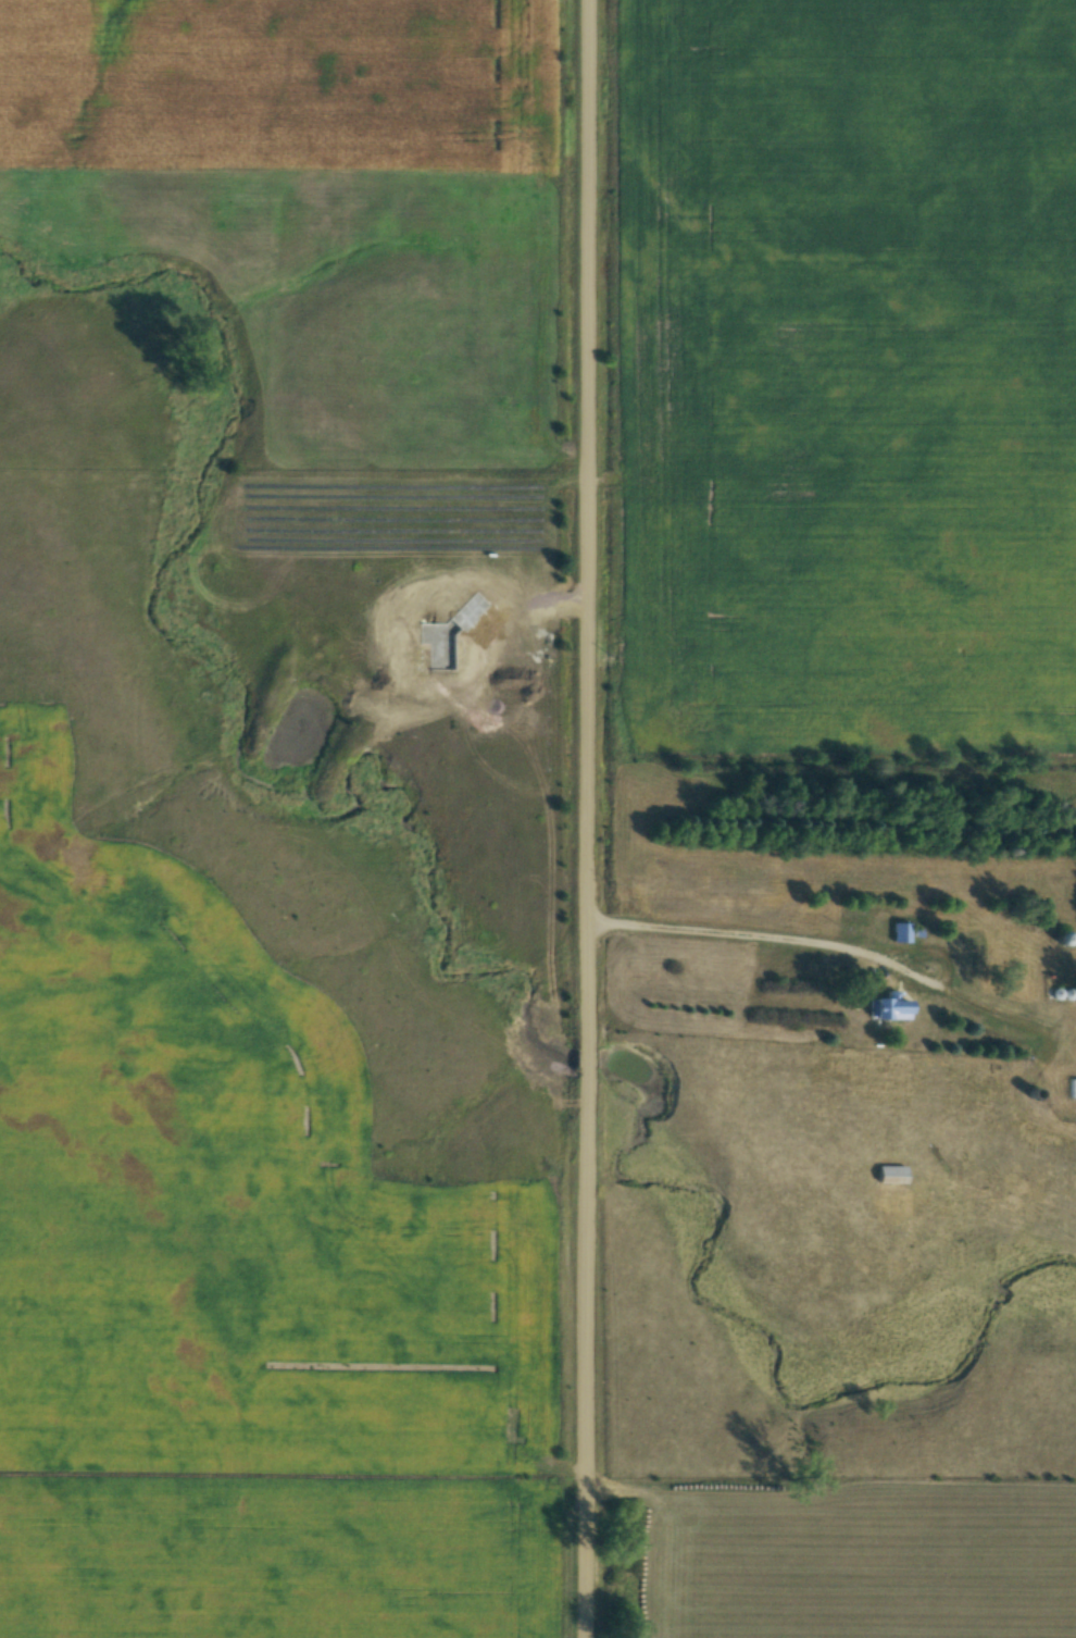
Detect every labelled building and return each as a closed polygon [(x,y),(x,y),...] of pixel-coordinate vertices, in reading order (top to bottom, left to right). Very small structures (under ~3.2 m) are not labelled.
[(910,943),(910,923),(893,923),(893,943),(910,943)] [(870,999),(870,1020),(910,1020),(910,999),(870,999)] [(903,1185),(903,1168),(875,1168),(875,1185),(903,1185)]
